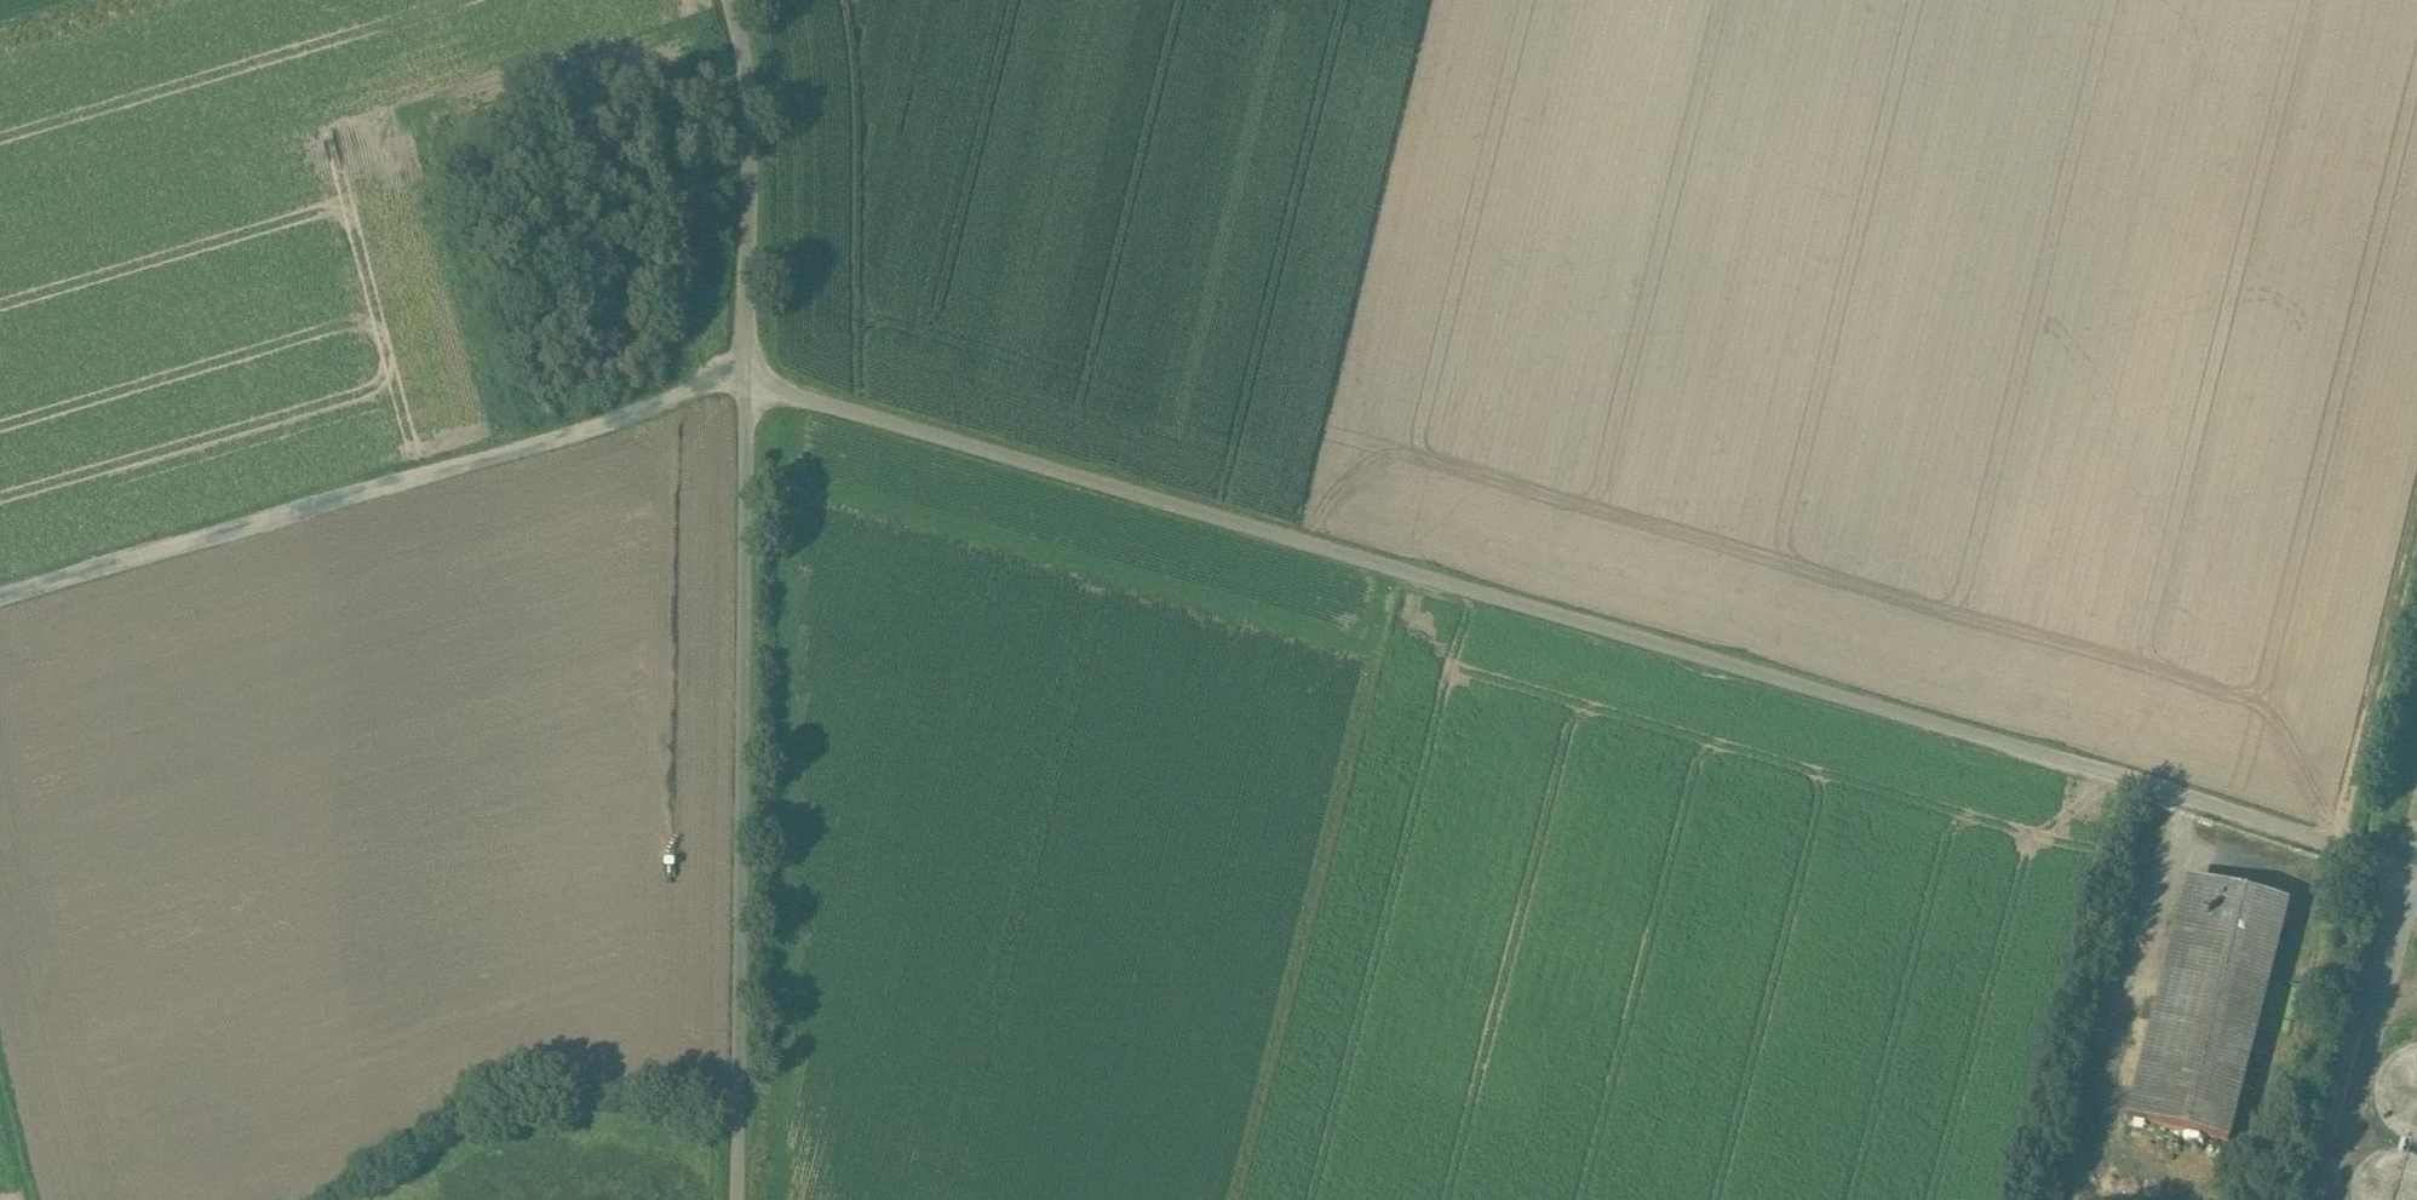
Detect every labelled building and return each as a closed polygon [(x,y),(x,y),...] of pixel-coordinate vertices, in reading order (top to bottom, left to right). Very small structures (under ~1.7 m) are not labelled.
[(2288,905),(2188,880),(2127,1119),(2227,1144),(2288,905)] [(2402,1158),(2410,1161),(2416,1165),(2416,1152),(2411,1151),(2405,1148),(2402,1158)] [(2402,1158),(2394,1157),(2386,1158),(2379,1160),(2371,1163),(2365,1167),(2359,1173),(2355,1179),(2352,1187),(2350,1194),(2350,1199),(2416,1199),(2416,1165),(2410,1161),(2402,1158)]
